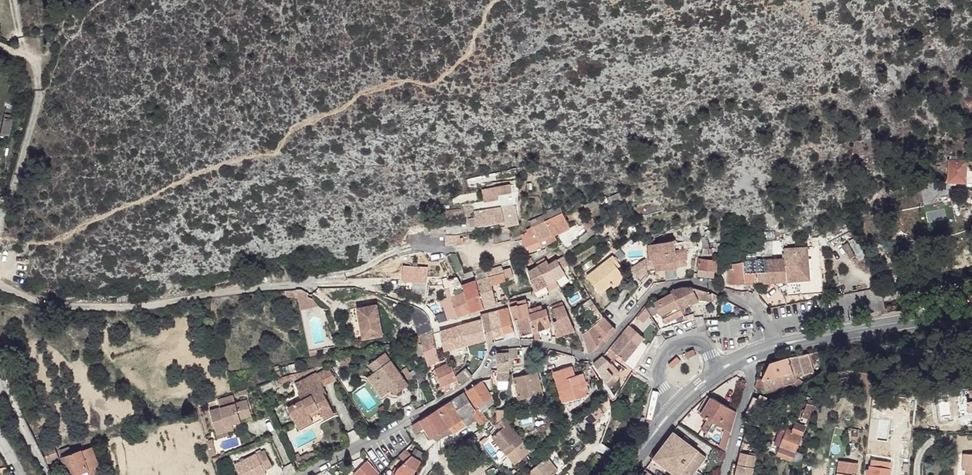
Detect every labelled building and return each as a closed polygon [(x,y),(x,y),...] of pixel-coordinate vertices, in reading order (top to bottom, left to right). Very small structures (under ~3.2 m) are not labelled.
[(1,115),(2,136),(10,136),(10,115),(1,115)] [(948,182),(965,182),(965,183),(971,183),(971,171),(966,171),(966,162),(949,161),(948,182)] [(482,189),(484,202),(498,199),(497,194),(511,192),(510,184),(482,189)] [(612,196),(615,202),(621,200),(619,194),(612,196)] [(500,203),(501,207),(515,204),(517,204),(517,196),(502,199),(500,203)] [(586,210),(607,202),(609,205),(615,202),(612,196),(606,199),(605,196),(584,205),(586,210)] [(469,219),(471,226),(504,221),(506,226),(508,226),(519,223),(515,204),(501,207),(474,211),(476,217),(469,219)] [(533,226),(562,213),(559,206),(547,212),(547,213),(531,221),(533,226)] [(527,232),(532,244),(539,241),(552,235),(569,227),(562,213),(533,226),(527,229),(528,232),(527,232)] [(583,224),(586,229),(595,223),(592,218),(583,224)] [(637,232),(633,225),(624,230),(628,237),(637,232)] [(430,227),(430,235),(445,235),(445,227),(430,227)] [(484,235),(486,244),(494,243),(494,244),(511,241),(509,231),(500,233),(492,235),(492,234),(484,235)] [(532,244),(527,232),(521,235),(522,239),(521,240),(525,247),(532,244)] [(445,235),(445,245),(461,243),(461,238),(460,239),(459,235),(457,236),(445,235)] [(542,247),(555,241),(552,235),(539,241),(542,247)] [(688,258),(686,251),(675,253),(674,251),(672,236),(660,238),(658,239),(659,243),(648,245),(650,260),(653,259),(654,264),(662,263),(663,270),(677,268),(677,267),(686,265),(685,259),(688,258)] [(773,259),(775,282),(787,281),(788,295),(823,293),(820,252),(807,253),(807,247),(785,249),(785,254),(785,259),(782,259),(773,259)] [(531,263),(528,256),(523,258),(526,265),(531,263)] [(587,277),(599,293),(611,284),(623,275),(617,268),(615,265),(618,263),(613,256),(587,277)] [(542,274),(547,284),(555,279),(565,274),(562,269),(565,267),(560,258),(557,260),(549,265),(547,261),(546,262),(538,267),(537,267),(542,274)] [(647,274),(645,259),(632,267),(640,281),(647,274)] [(699,259),(697,276),(711,277),(711,271),(713,270),(717,270),(717,260),(699,259)] [(758,261),(759,283),(775,282),(773,259),(764,260),(758,261)] [(743,262),(745,284),(759,283),(758,261),(743,262)] [(731,284),(745,284),(743,262),(733,264),(733,270),(728,269),(728,277),(728,283),(731,284)] [(663,270),(662,263),(654,264),(655,271),(663,270)] [(404,265),(403,278),(419,279),(420,267),(420,266),(404,265)] [(488,277),(491,284),(506,280),(505,279),(513,276),(510,268),(502,270),(501,266),(486,270),(488,277)] [(420,267),(419,279),(427,280),(428,268),(420,267)] [(535,291),(537,297),(549,291),(546,285),(547,284),(542,274),(537,267),(528,273),(534,292),(535,291)] [(613,287),(625,278),(623,275),(611,284),(613,287)] [(475,280),(484,308),(496,304),(491,284),(488,277),(475,280)] [(442,300),(448,319),(457,317),(457,318),(471,312),(462,285),(457,287),(455,279),(452,278),(443,281),(448,298),(442,300)] [(546,285),(549,291),(559,286),(555,279),(547,284),(546,285)] [(462,285),(471,312),(484,308),(475,280),(462,285)] [(659,312),(662,319),(681,309),(698,300),(712,301),(712,294),(707,294),(708,292),(692,287),(682,287),(670,291),(672,293),(654,303),(655,306),(647,310),(651,316),(659,312)] [(296,290),(298,301),(313,299),(309,296),(308,293),(301,290),(296,290)] [(582,304),(586,309),(589,307),(594,303),(590,298),(582,304)] [(298,301),(301,311),(318,306),(313,299),(298,301)] [(510,303),(515,321),(517,320),(529,316),(528,310),(528,307),(526,301),(526,299),(510,303)] [(555,332),(557,337),(575,330),(562,302),(552,306),(557,320),(553,322),(556,332),(555,332)] [(589,307),(595,315),(600,312),(594,303),(589,307)] [(358,309),(363,339),(382,335),(377,305),(358,309)] [(533,332),(535,339),(540,339),(537,331),(551,326),(546,309),(542,310),(541,305),(528,310),(529,316),(533,332)] [(498,310),(504,334),(514,331),(508,308),(498,310)] [(665,324),(683,314),(681,309),(662,319),(665,324)] [(498,310),(488,313),(494,337),(504,334),(498,310)] [(482,319),(486,339),(494,337),(488,313),(480,315),(482,319)] [(517,320),(522,335),(533,332),(529,316),(517,320)] [(603,338),(606,341),(616,330),(603,316),(599,319),(600,320),(610,330),(603,338)] [(462,324),(467,344),(486,339),(482,319),(462,324)] [(584,333),(589,353),(599,350),(606,341),(603,338),(610,330),(600,320),(584,333)] [(453,327),(458,346),(467,344),(462,324),(453,327)] [(416,328),(418,336),(429,331),(427,325),(416,328)] [(605,382),(610,388),(615,382),(611,377),(613,376),(606,368),(618,355),(624,361),(637,345),(635,343),(641,335),(629,325),(603,356),(599,360),(594,363),(605,382)] [(440,331),(444,350),(458,346),(453,327),(440,331)] [(406,332),(408,339),(411,338),(418,336),(416,328),(406,332)] [(411,340),(416,357),(425,354),(424,351),(436,346),(433,333),(432,330),(429,331),(418,336),(411,338),(411,340)] [(628,366),(634,370),(646,352),(637,345),(624,361),(621,365),(627,369),(628,366)] [(425,354),(428,365),(439,359),(436,346),(424,351),(425,354)] [(509,348),(509,358),(522,357),(521,347),(509,348)] [(686,353),(688,358),(695,355),(693,350),(686,353)] [(392,354),(404,373),(409,370),(397,351),(392,354)] [(368,377),(382,397),(391,390),(395,394),(408,384),(385,353),(369,365),(374,372),(368,377)] [(497,353),(498,381),(508,381),(509,376),(509,370),(509,353),(508,353),(501,353),(497,353)] [(787,358),(795,381),(798,378),(802,376),(814,372),(812,363),(815,363),(813,353),(787,358)] [(339,359),(341,366),(355,363),(353,356),(339,359)] [(668,364),(672,368),(680,360),(677,357),(668,364)] [(770,363),(763,379),(765,391),(777,388),(793,383),(799,389),(805,384),(798,378),(795,381),(787,358),(770,363)] [(435,370),(445,394),(460,386),(456,376),(450,363),(448,364),(435,370)] [(553,372),(563,402),(589,394),(582,373),(574,376),(571,366),(553,372)] [(456,376),(463,384),(467,381),(473,376),(466,368),(456,376)] [(323,386),(334,380),(328,369),(317,375),(323,386)] [(414,379),(415,381),(421,375),(419,373),(417,374),(414,369),(410,372),(414,379)] [(404,373),(409,382),(414,379),(410,372),(409,370),(404,373)] [(538,371),(513,378),(520,404),(544,398),(538,371)] [(288,407),(297,424),(311,417),(310,416),(320,412),(324,419),(334,414),(323,392),(325,391),(323,386),(317,375),(316,373),(294,384),(299,393),(298,393),(302,400),(288,407)] [(300,377),(299,373),(288,376),(289,381),(300,377)] [(755,387),(763,393),(765,391),(763,379),(757,378),(755,387)] [(481,381),(467,391),(476,405),(477,404),(479,407),(482,411),(494,402),(490,396),(491,396),(481,381)] [(234,393),(235,397),(247,394),(245,389),(234,393)] [(464,392),(451,401),(462,418),(472,412),(476,419),(480,425),(488,420),(482,411),(479,407),(475,409),(475,408),(470,400),(464,392)] [(766,399),(765,403),(785,397),(784,393),(768,398),(768,399),(766,399)] [(210,411),(215,432),(226,429),(225,426),(232,424),(241,422),(240,419),(251,416),(247,400),(235,403),(233,395),(218,400),(220,408),(210,411)] [(698,413),(701,415),(711,398),(708,396),(698,413)] [(746,415),(750,417),(765,403),(766,399),(760,396),(758,399),(754,397),(746,415)] [(719,446),(725,451),(736,412),(711,398),(701,415),(713,422),(706,433),(704,437),(711,442),(712,440),(719,444),(719,446)] [(451,401),(438,409),(449,427),(462,418),(451,401)] [(807,403),(801,417),(807,420),(813,405),(807,403)] [(585,418),(591,425),(604,414),(604,413),(607,410),(601,404),(585,418)] [(426,416),(420,420),(425,428),(431,438),(449,427),(438,409),(426,416)] [(472,412),(462,418),(466,425),(467,425),(476,419),(472,412)] [(299,429),(313,422),(311,417),(297,424),(299,429)] [(449,427),(453,433),(453,434),(466,425),(462,418),(449,427)] [(506,454),(514,464),(530,452),(522,442),(523,441),(504,418),(496,424),(501,430),(492,437),(503,451),(505,449),(508,453),(506,454)] [(700,430),(706,433),(713,422),(707,419),(700,430)] [(425,428),(420,420),(412,425),(417,432),(425,428)] [(769,442),(765,451),(791,461),(794,452),(805,426),(796,423),(792,431),(787,429),(780,446),(774,444),(769,442)] [(215,432),(217,439),(228,435),(227,432),(234,430),(232,424),(225,426),(226,429),(215,432)] [(442,438),(453,433),(449,427),(431,438),(437,442),(442,438)] [(781,427),(774,444),(780,446),(787,429),(781,427)] [(675,474),(679,474),(698,451),(673,432),(653,458),(675,474)] [(742,442),(755,448),(759,436),(746,432),(742,442)] [(207,441),(211,456),(216,455),(212,440),(207,441)] [(42,450),(45,457),(56,453),(53,446),(42,450)] [(68,474),(73,474),(98,466),(90,447),(71,455),(68,448),(60,451),(68,474)] [(542,452),(546,456),(551,452),(548,448),(542,452)] [(399,456),(405,462),(411,456),(405,450),(399,456)] [(240,474),(262,474),(266,473),(264,470),(272,467),(264,451),(257,455),(256,454),(234,465),(240,474)] [(706,457),(698,451),(679,474),(692,474),(706,457)] [(736,474),(753,474),(757,456),(741,452),(736,474)] [(794,452),(791,461),(801,465),(803,455),(794,452)] [(44,457),(47,463),(58,459),(56,453),(45,457),(44,457)] [(293,456),(298,465),(310,459),(308,454),(300,457),(298,453),(293,456)] [(963,453),(962,470),(966,470),(971,470),(971,474),(971,454),(963,453)] [(421,462),(411,456),(405,462),(399,456),(381,474),(413,474),(421,462)] [(553,474),(557,471),(547,457),(526,474),(527,474),(554,474),(553,474)] [(858,463),(839,460),(837,474),(857,474),(858,463)] [(869,474),(889,474),(891,463),(871,460),(870,470),(867,470),(866,474),(869,474)] [(355,474),(377,474),(379,474),(367,461),(365,463),(357,470),(354,473),(355,474)] [(356,468),(357,470),(365,463),(363,462),(356,468)] [(99,471),(98,466),(73,474),(89,474),(99,471)]
